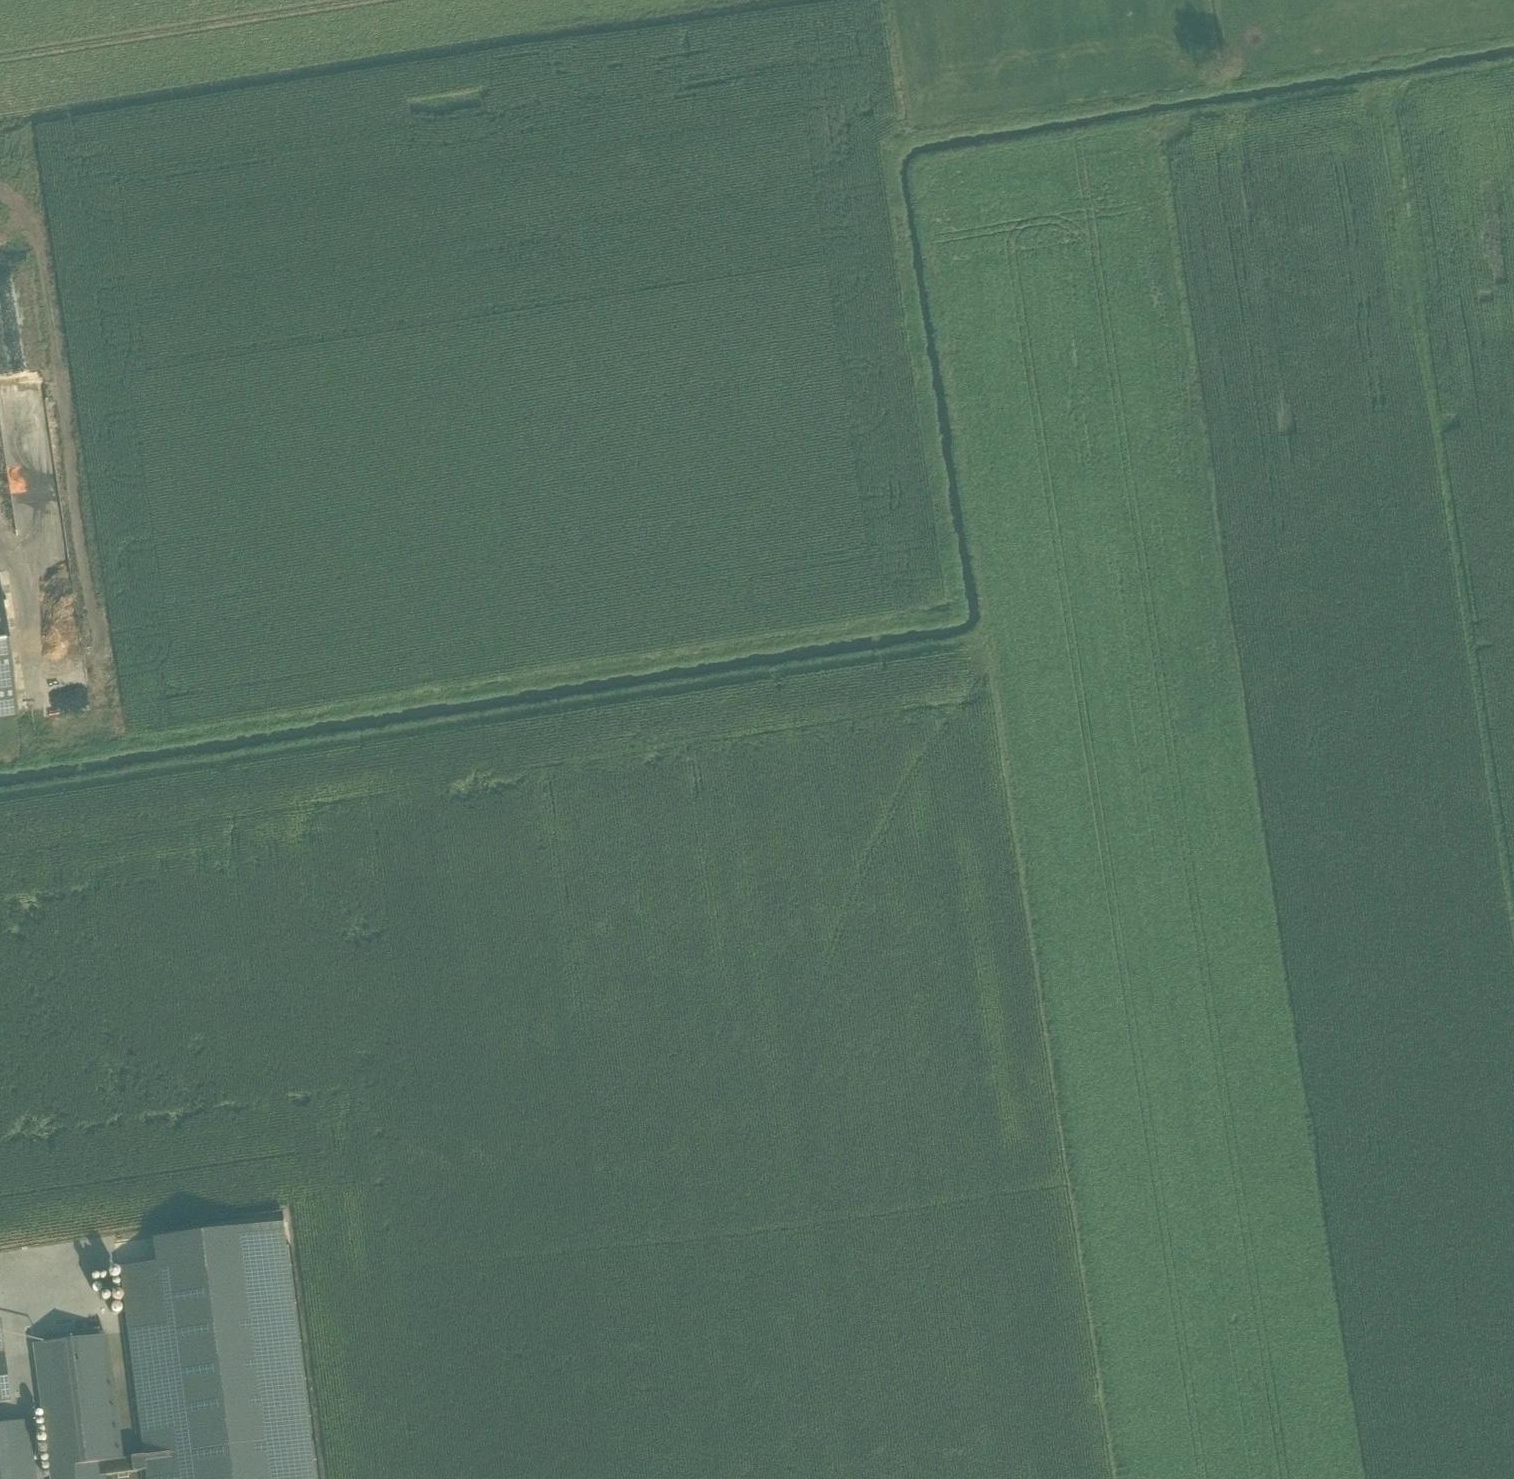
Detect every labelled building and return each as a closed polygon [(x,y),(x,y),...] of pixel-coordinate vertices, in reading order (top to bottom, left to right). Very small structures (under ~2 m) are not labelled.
[(0,596),(0,715),(17,713),(0,596)] [(254,1218),(256,1225),(279,1221),(277,1214),(254,1218)] [(283,1223),(151,1239),(154,1263),(118,1268),(143,1456),(124,1458),(98,1461),(99,1469),(144,1463),(144,1470),(146,1478),(315,1478),(283,1223)] [(9,1400),(5,1365),(3,1353),(0,1327),(0,1401),(9,1400)] [(52,1478),(106,1478),(106,1476),(144,1470),(144,1463),(99,1469),(98,1461),(124,1458),(108,1334),(35,1343),(52,1478)] [(29,1420),(0,1423),(0,1478),(36,1478),(29,1420)]
